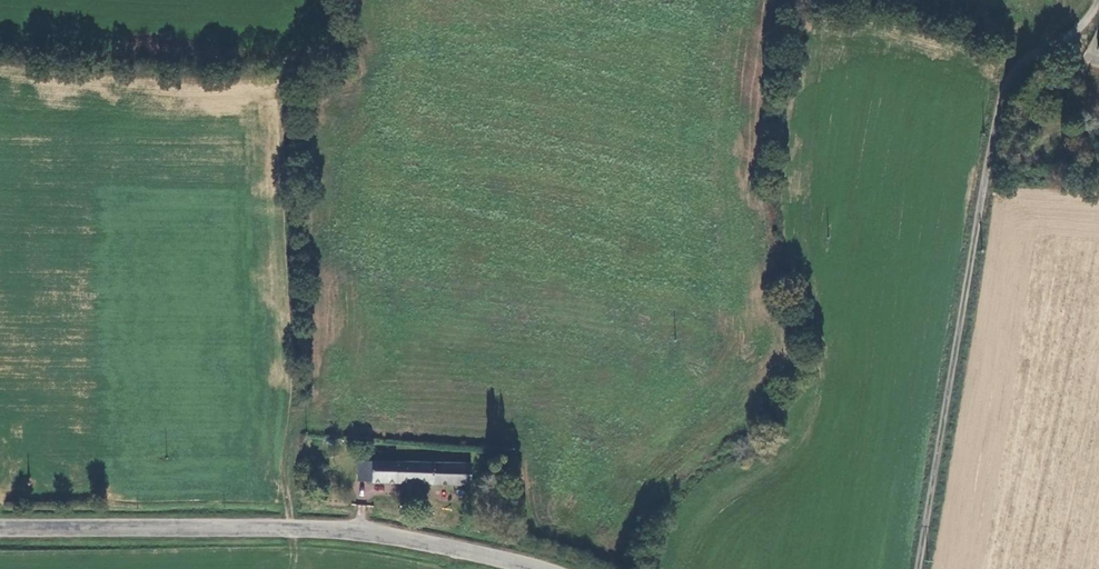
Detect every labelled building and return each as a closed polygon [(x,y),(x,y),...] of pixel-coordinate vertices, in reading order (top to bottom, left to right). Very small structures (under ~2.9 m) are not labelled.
[(476,486),(476,466),(361,465),(361,486),(476,486)]
